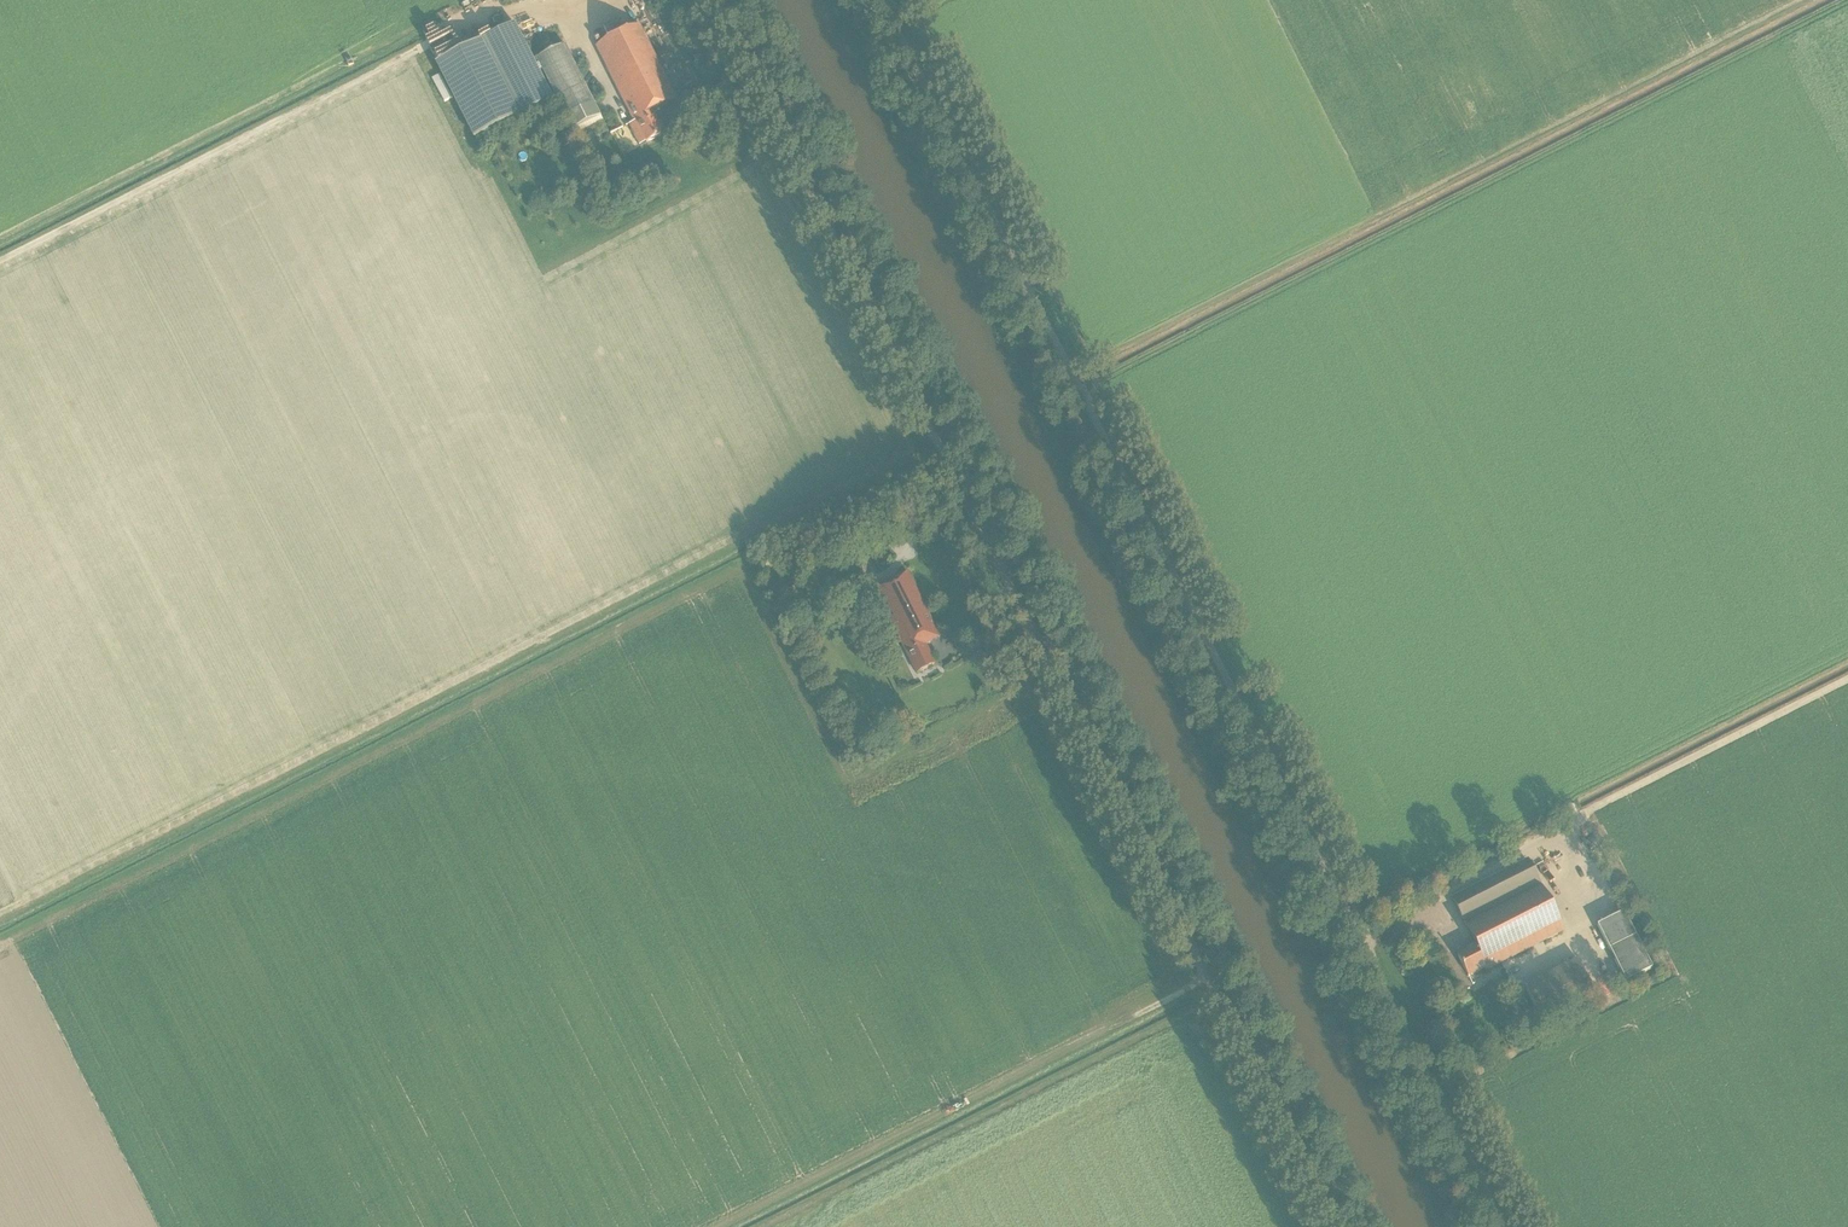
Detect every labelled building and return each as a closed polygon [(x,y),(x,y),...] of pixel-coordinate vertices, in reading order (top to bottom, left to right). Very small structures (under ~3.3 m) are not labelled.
[(601,115),(565,44),(536,58),(537,58),(534,60),(515,23),(447,58),(438,63),(477,138),(486,134),(554,98),(540,71),(543,70),(574,129),(601,115)] [(646,142),(665,133),(660,123),(659,124),(652,111),(676,99),(640,25),(596,46),(634,121),(629,124),(640,145),(646,142)] [(532,39),(540,55),(556,46),(548,30),(532,39)] [(874,588),(917,673),(935,664),(925,643),(939,637),(907,571),(874,588)] [(799,585),(789,590),(796,606),(806,601),(799,585)] [(1568,858),(1584,910),(1601,905),(1586,853),(1568,858)] [(1458,955),(1468,976),(1486,967),(1487,969),(1564,930),(1528,860),(1453,899),(1465,924),(1475,946),(1458,955)] [(1636,936),(1624,912),(1598,925),(1610,949),(1636,936)] [(1652,968),(1636,936),(1610,949),(1626,982),(1652,968)] [(1524,986),(1544,1023),(1596,996),(1578,959),(1524,986)]
